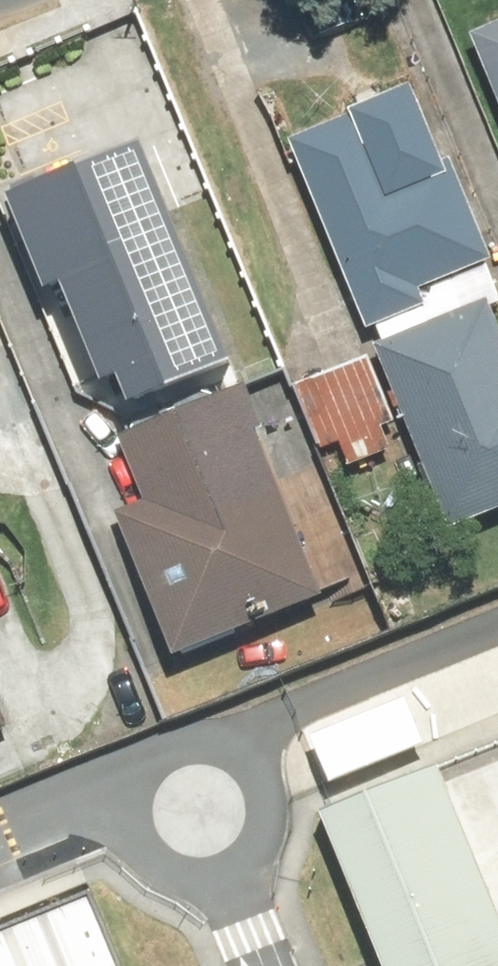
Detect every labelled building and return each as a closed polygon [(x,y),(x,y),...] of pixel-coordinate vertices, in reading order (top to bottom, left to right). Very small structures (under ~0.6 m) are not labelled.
[(463,41),(497,128),(497,26),(463,41)] [(412,89),(276,146),(356,336),(417,310),(412,297),(487,265),(412,89)] [(258,374),(167,153),(23,212),(56,294),(77,285),(119,388),(142,379),(157,415),(258,374)] [(366,350),(443,535),(497,512),(497,349),(479,303),(366,350)] [(357,362),(291,386),(316,454),(331,449),(340,472),(391,453),(357,362)] [(139,507),(109,518),(163,665),(311,610),(233,395),(114,438),(139,507)] [(307,823),(365,965),(497,965),(497,944),(429,771),(307,823)] [(89,900),(0,936),(0,965),(116,965),(89,900)]
